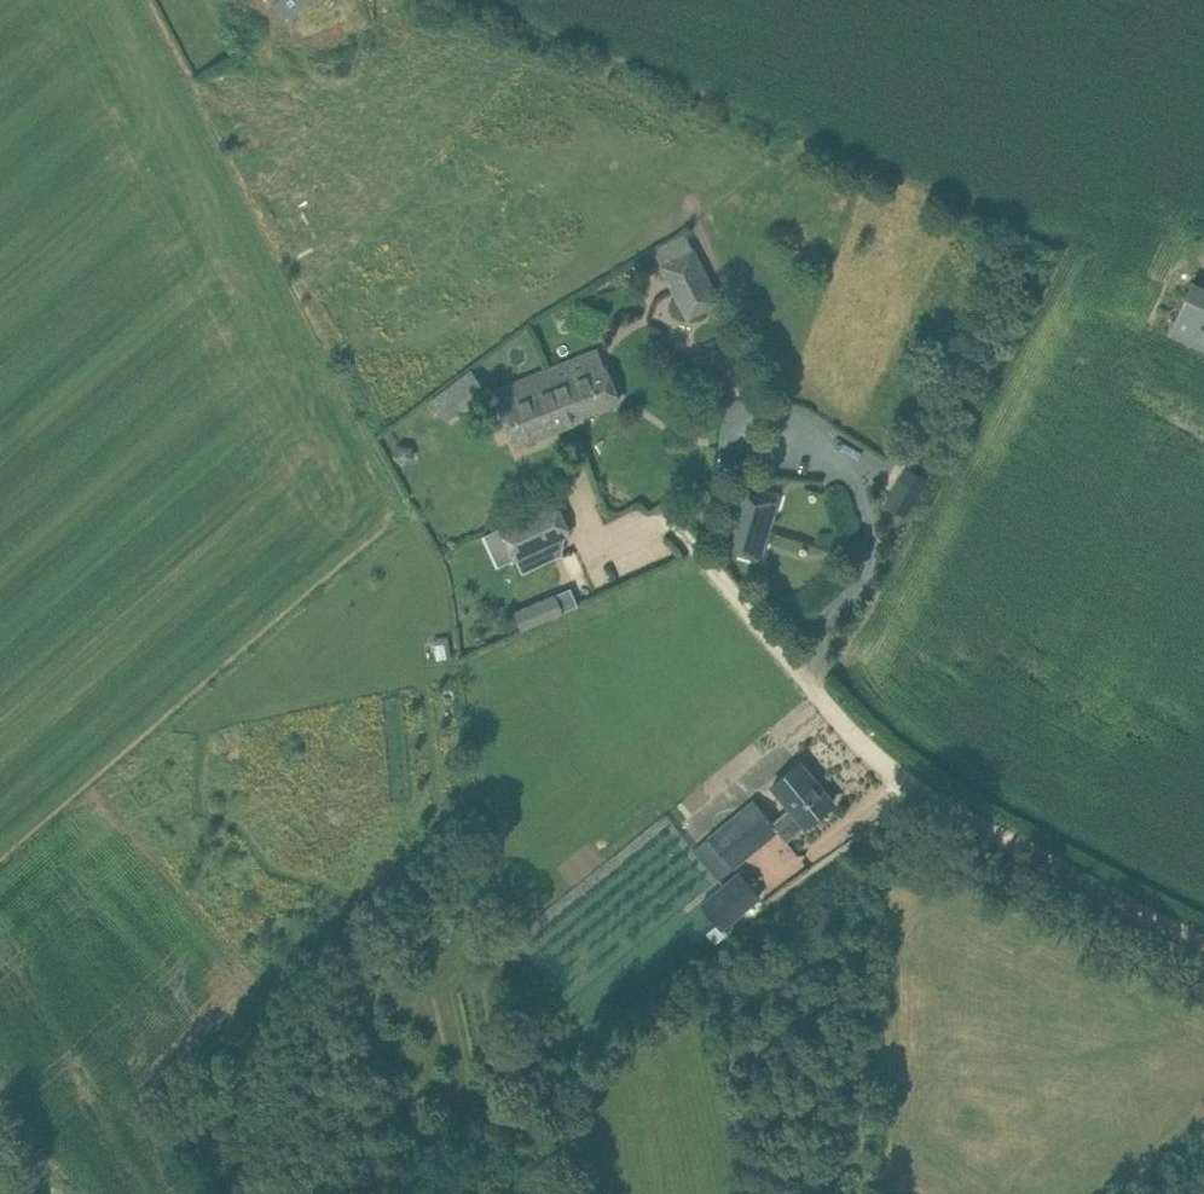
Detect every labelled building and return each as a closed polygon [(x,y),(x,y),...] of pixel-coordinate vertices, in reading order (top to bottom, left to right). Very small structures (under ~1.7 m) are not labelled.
[(695,250),(662,266),(676,295),(709,279),(695,250)] [(1203,350),(1203,282),(1196,279),(1174,338),(1203,350)] [(508,386),(493,392),(499,407),(514,401),(528,436),(529,440),(584,418),(582,414),(616,401),(619,400),(606,366),(600,350),(569,362),(527,378),(508,386)] [(471,368),(433,397),(449,418),(487,390),(471,368)] [(727,478),(725,497),(730,497),(728,512),(756,515),(761,466),(733,463),(732,478),(727,478)] [(921,490),(925,483),(928,477),(906,465),(904,469),(899,477),(921,490)] [(499,527),(483,535),(498,566),(514,559),(521,573),(555,557),(548,544),(566,535),(572,533),(559,503),(501,530),(499,527)] [(564,610),(557,592),(513,610),(521,628),(564,610)] [(834,801),(800,761),(773,783),(792,805),(773,821),(754,799),(694,848),(718,879),(778,829),(787,840),(834,801)] [(702,902),(712,915),(722,927),(761,895),(741,870),(702,902)]
